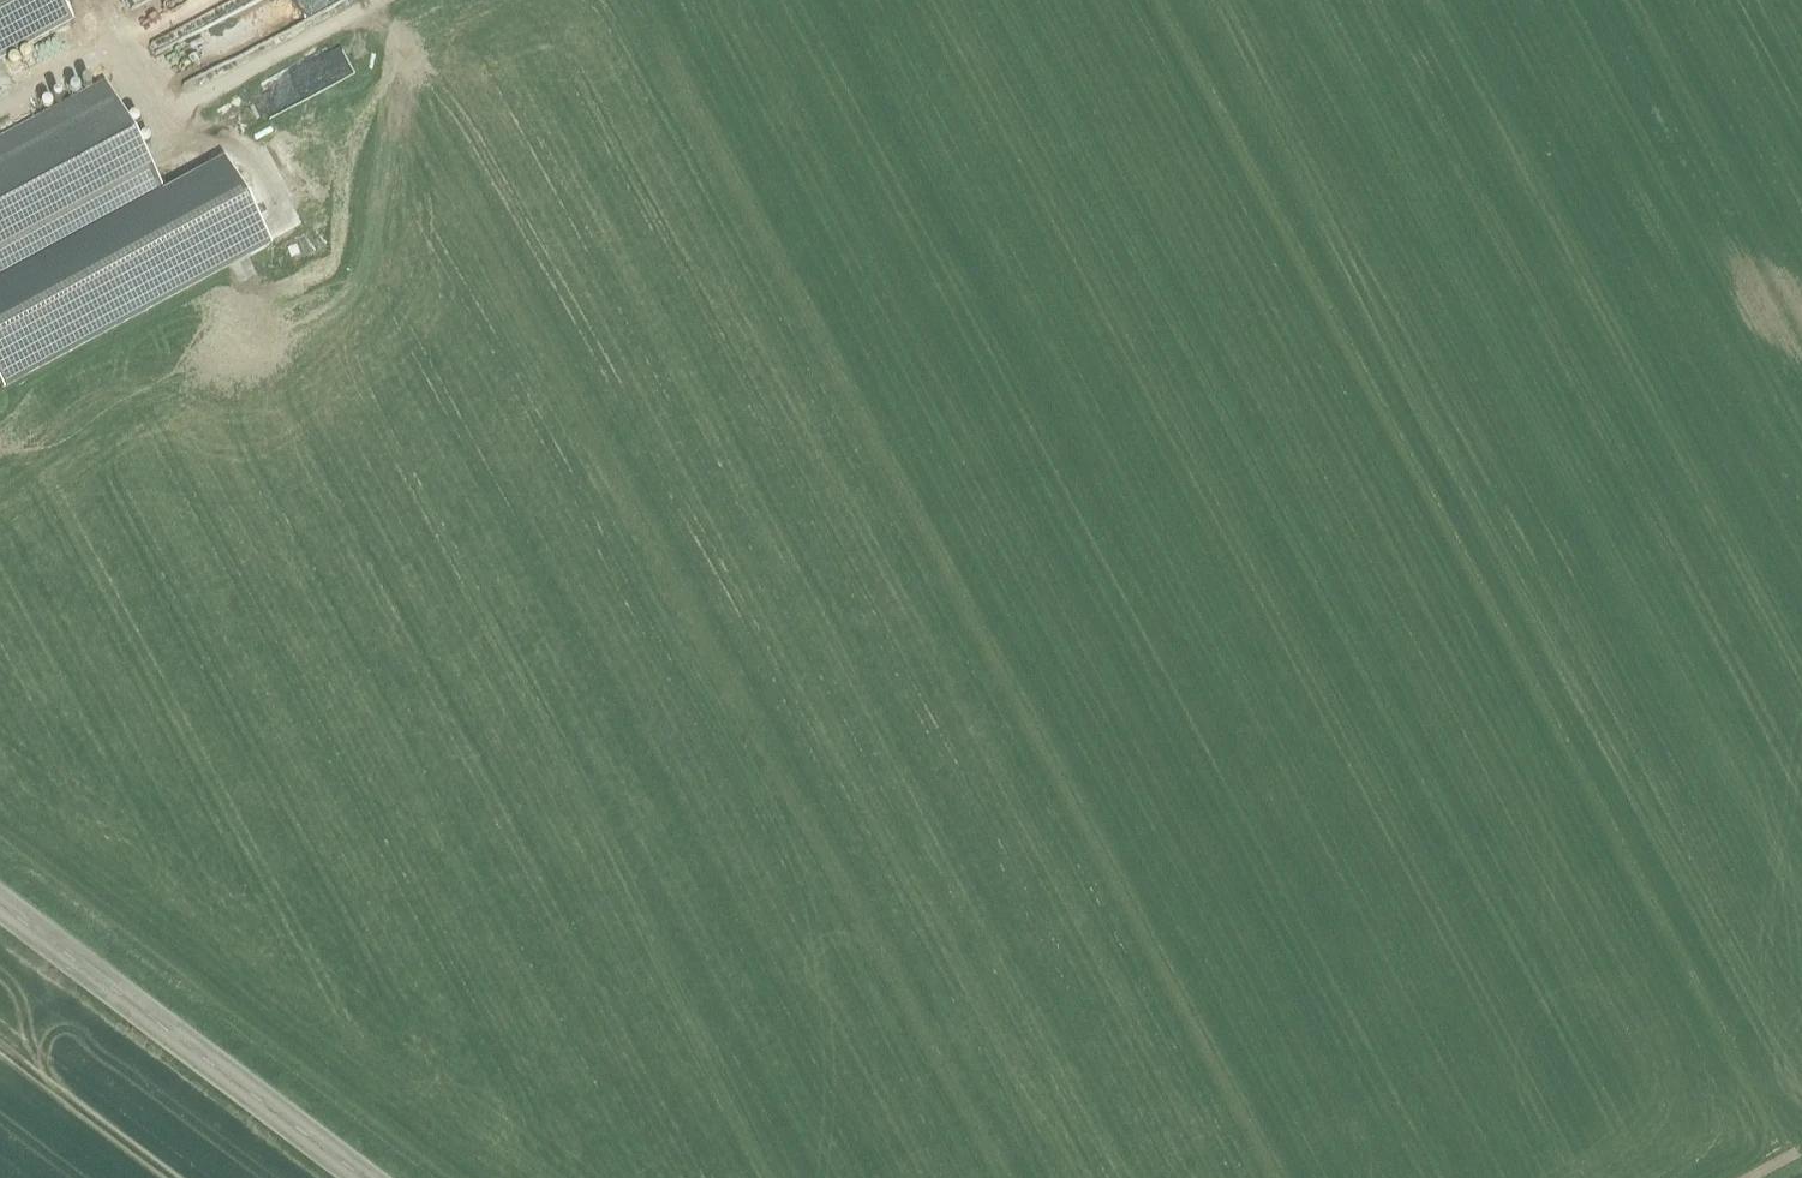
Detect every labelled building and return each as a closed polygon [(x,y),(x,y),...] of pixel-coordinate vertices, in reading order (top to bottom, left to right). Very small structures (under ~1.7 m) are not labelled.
[(57,35),(37,0),(0,0),(0,67),(57,35)] [(281,101),(314,85),(316,89),(354,72),(344,50),(272,83),(281,101)] [(163,191),(105,83),(0,140),(0,279),(163,191)] [(274,252),(223,158),(163,191),(0,279),(0,380),(9,396),(274,252)]
